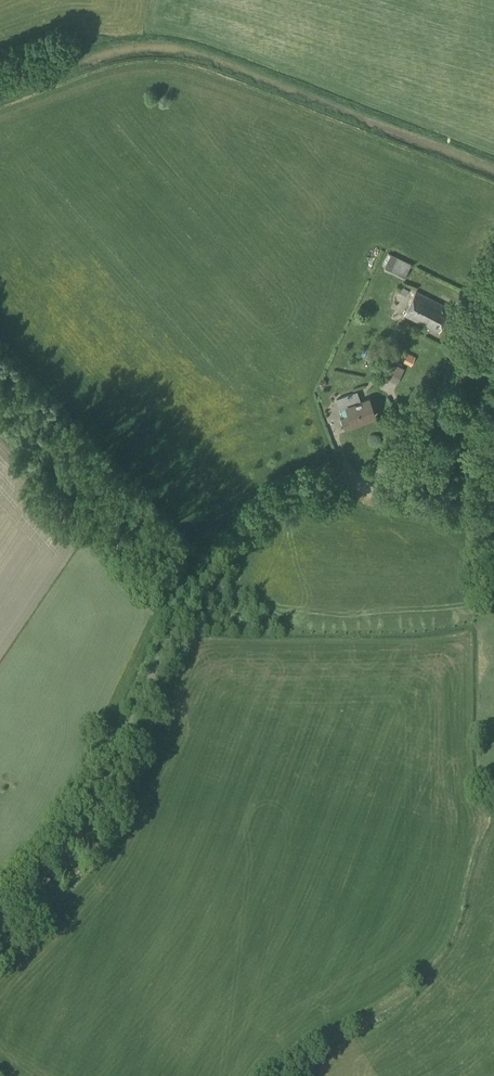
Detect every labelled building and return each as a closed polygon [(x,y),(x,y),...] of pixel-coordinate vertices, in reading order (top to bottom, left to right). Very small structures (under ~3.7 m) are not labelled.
[(403,280),(411,264),(391,254),(383,270),(403,280)] [(439,332),(450,308),(415,291),(404,315),(439,332)] [(410,366),(415,358),(400,350),(396,358),(410,366)] [(396,385),(404,370),(386,361),(379,376),(396,385)] [(360,402),(357,392),(337,399),(340,410),(347,408),(349,417),(342,419),(345,429),(353,426),(363,423),(362,421),(375,416),(369,399),(360,402)]
